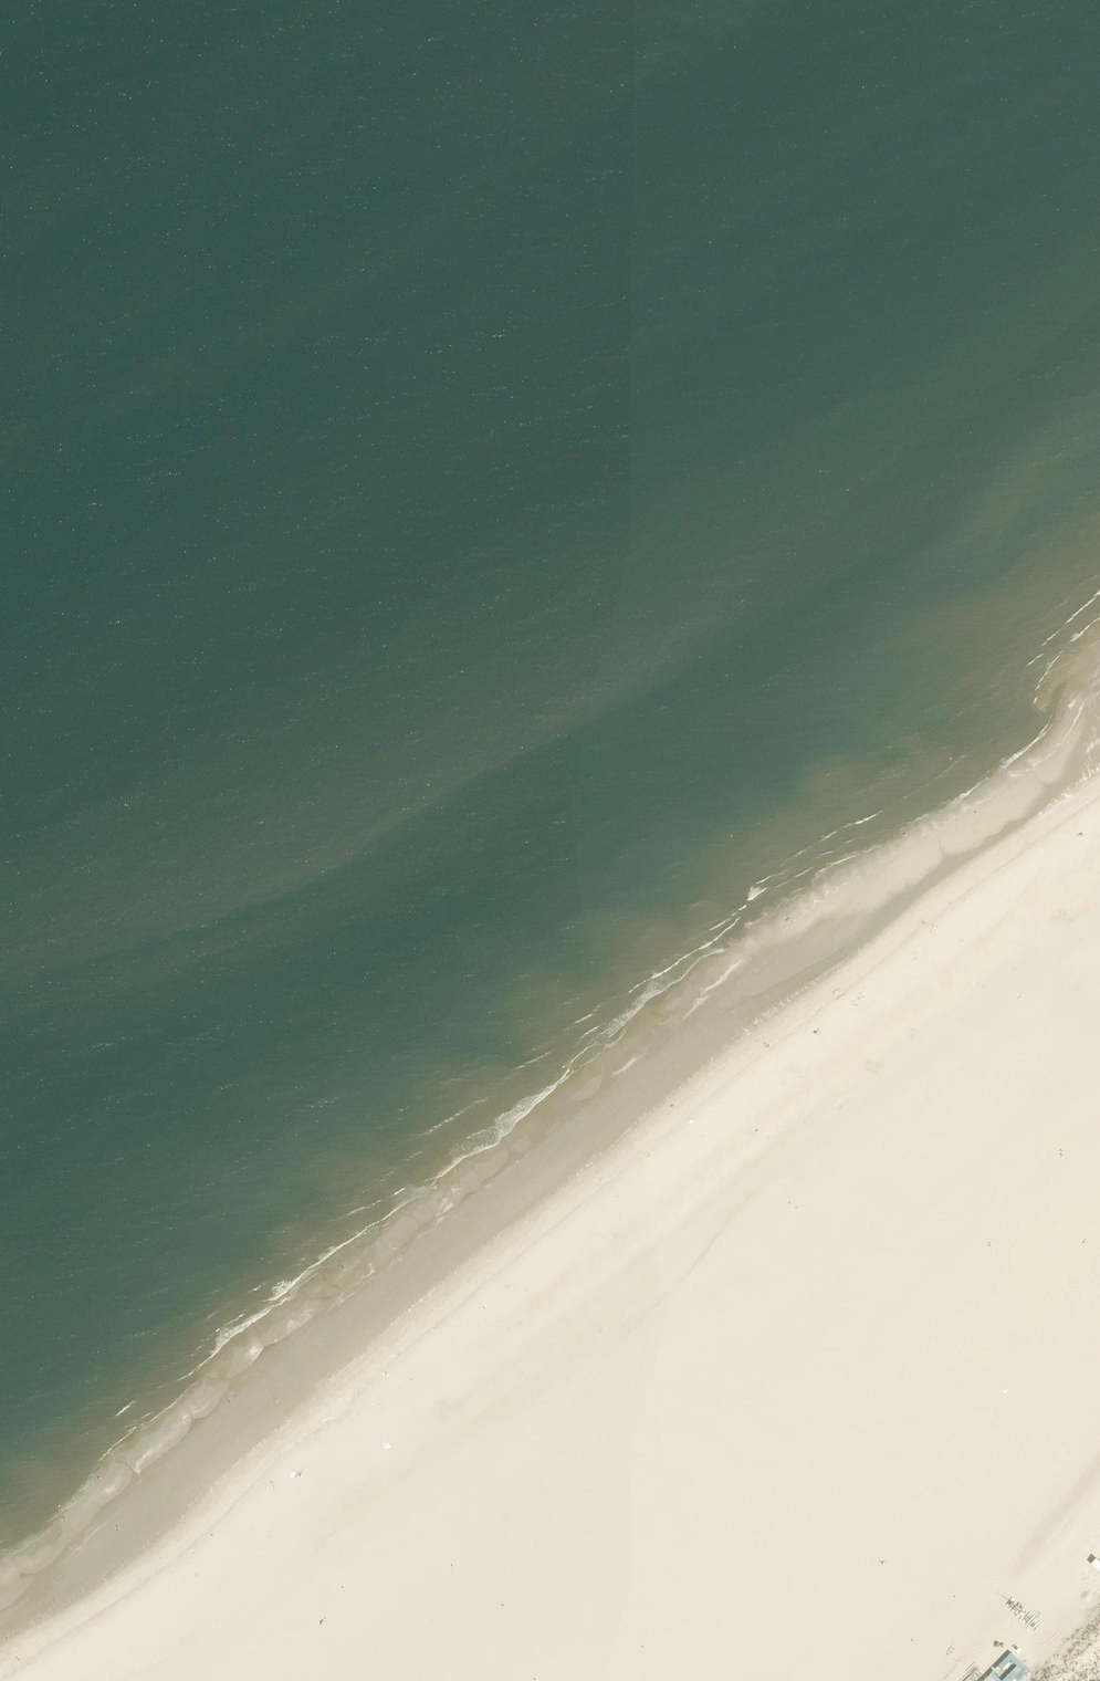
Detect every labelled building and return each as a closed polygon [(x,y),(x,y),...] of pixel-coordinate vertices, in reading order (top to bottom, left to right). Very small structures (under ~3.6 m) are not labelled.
[(1007,1674),(997,1665),(986,1677),(986,1676),(981,1680),(1000,1680),(1007,1674)]
